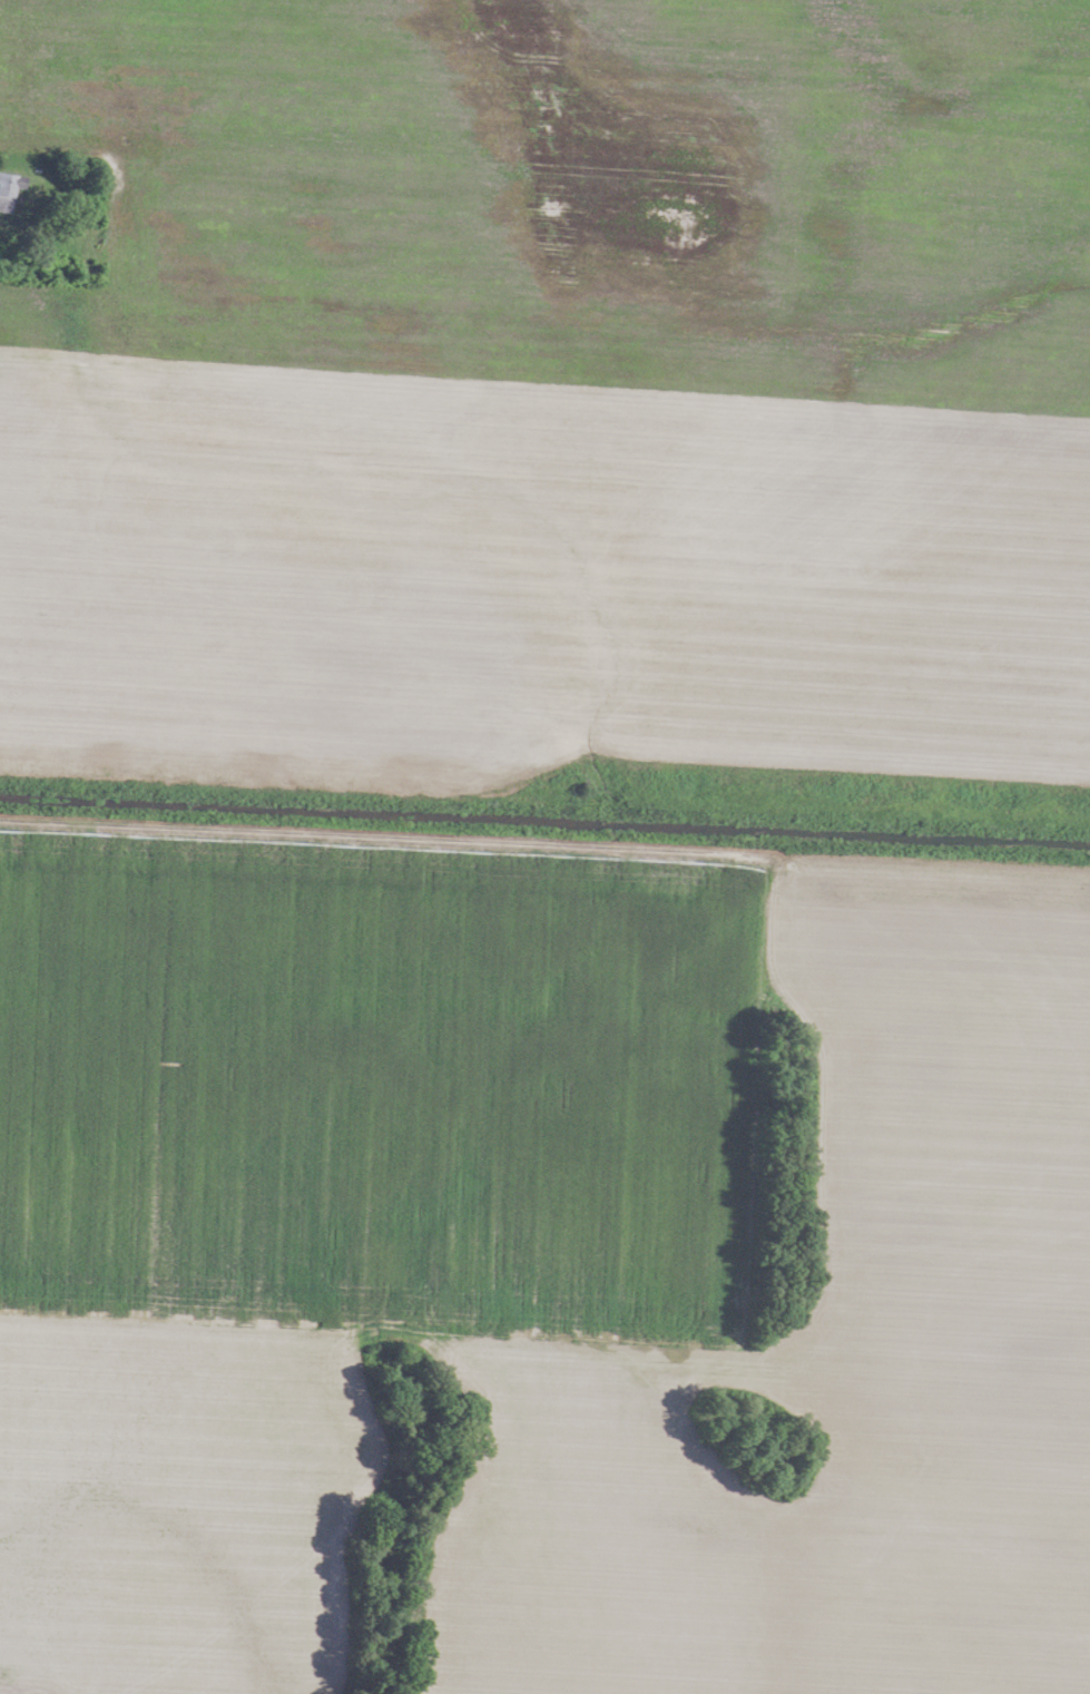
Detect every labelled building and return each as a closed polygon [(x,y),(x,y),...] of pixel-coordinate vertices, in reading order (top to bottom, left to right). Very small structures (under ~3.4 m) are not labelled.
[(7,215),(13,188),(19,190),(22,178),(0,174),(0,213),(7,215)]
